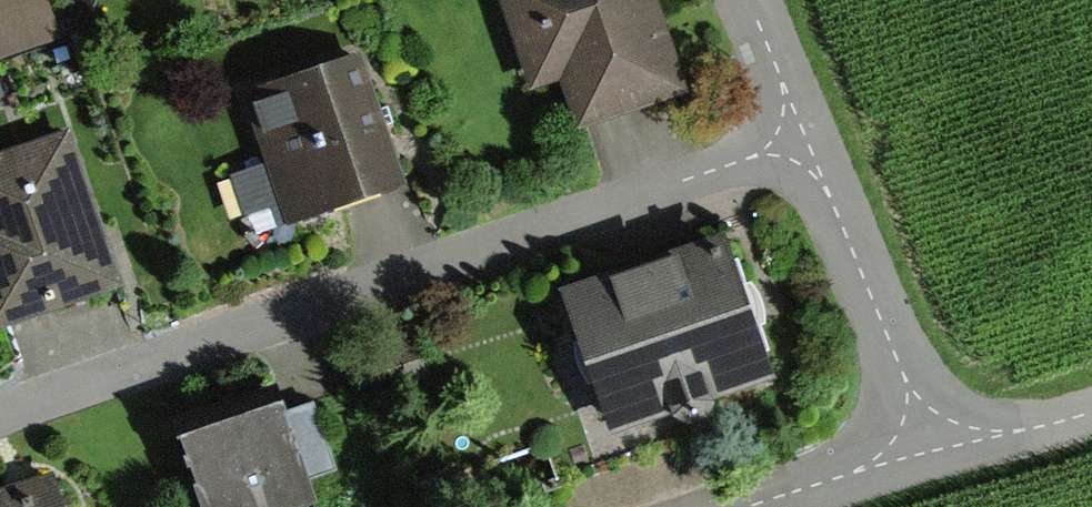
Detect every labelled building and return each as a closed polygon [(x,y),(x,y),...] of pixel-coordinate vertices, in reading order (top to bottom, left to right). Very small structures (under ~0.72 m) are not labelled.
[(1,58),(67,32),(54,0),(0,0),(0,56),(1,58)] [(556,135),(683,87),(649,0),(504,0),(556,135)] [(359,55),(249,93),(290,212),(400,173),(359,55)] [(0,155),(0,318),(0,319),(110,280),(59,135),(0,155)] [(726,236),(566,291),(611,425),(623,421),(772,370),(726,236)] [(174,434),(200,506),(316,506),(276,397),(174,434)] [(0,493),(0,506),(63,506),(55,477),(0,493)]
